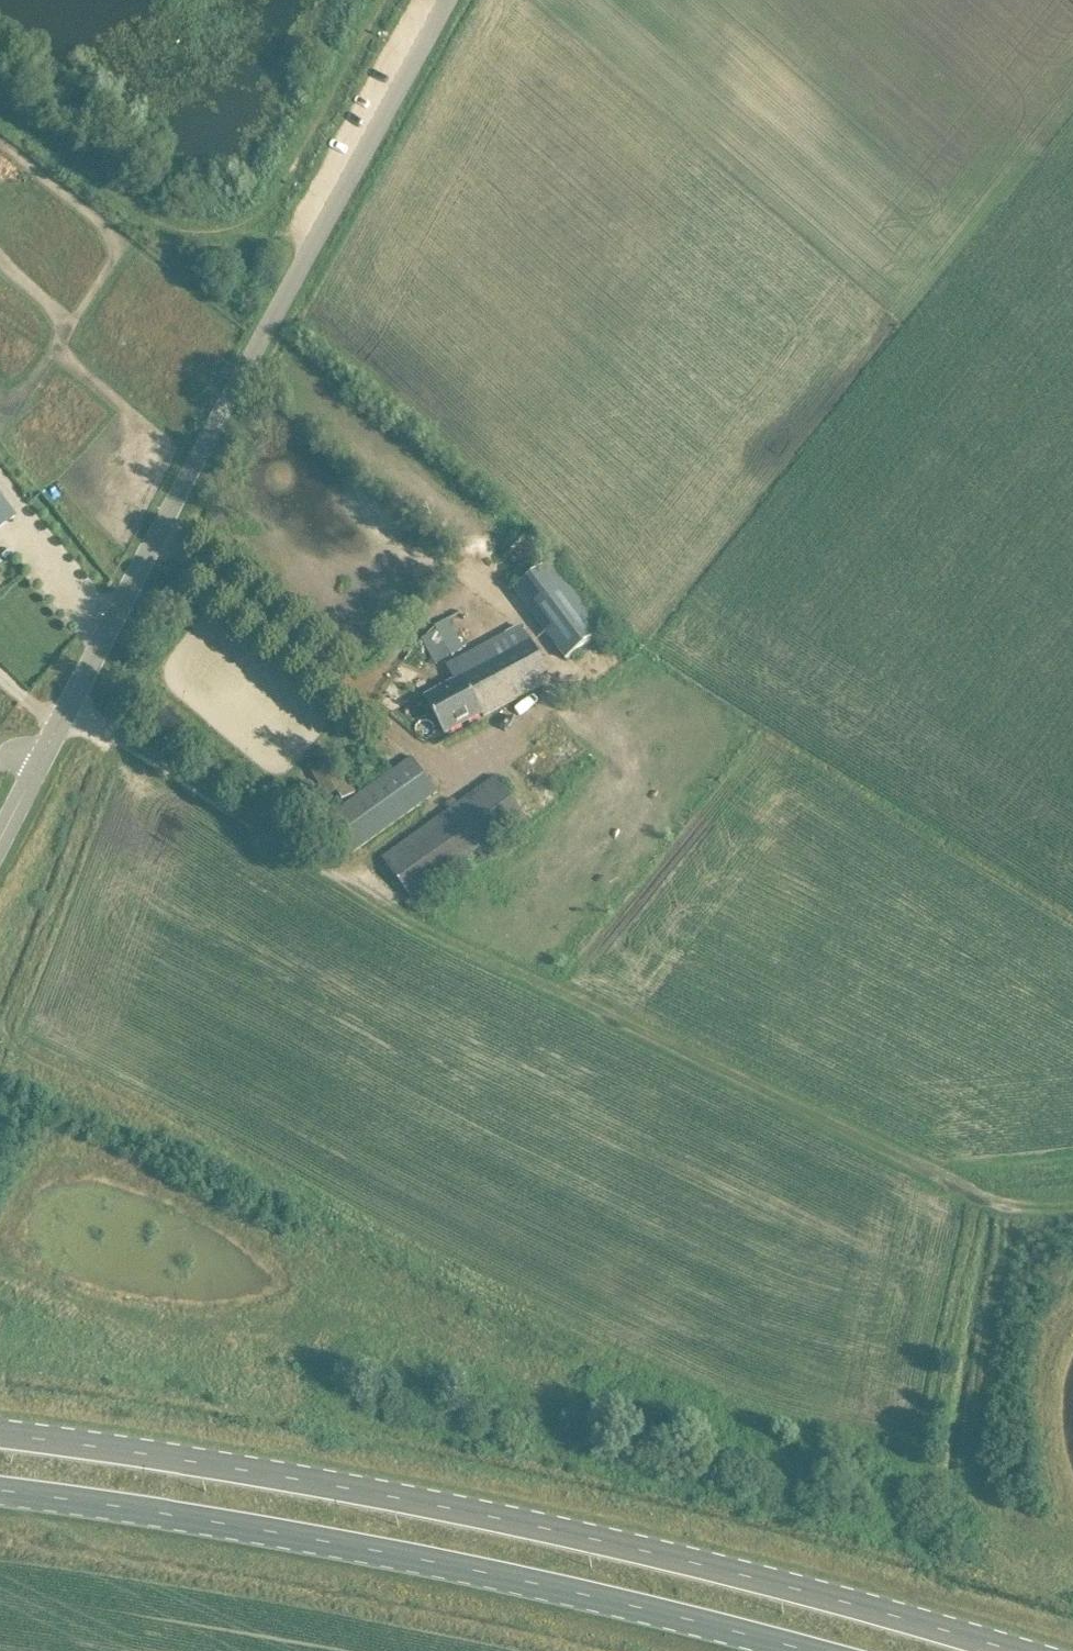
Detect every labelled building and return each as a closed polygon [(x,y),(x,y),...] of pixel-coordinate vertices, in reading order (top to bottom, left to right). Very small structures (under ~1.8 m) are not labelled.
[(266,400),(261,405),(266,409),(270,404),(266,400)] [(15,516),(0,497),(0,528),(15,516)] [(549,563),(514,590),(567,660),(602,634),(549,563)] [(448,620),(436,627),(452,656),(464,649),(448,620)] [(484,717),(551,681),(530,642),(520,628),(456,661),(455,661),(460,671),(455,674),(458,679),(426,696),(436,714),(434,715),(436,719),(438,718),(446,734),(482,714),(484,717)] [(438,793),(413,757),(321,823),(347,859),(438,793)] [(330,758),(310,771),(326,798),(335,793),(341,802),(356,793),(349,782),(345,784),(330,758)] [(415,903),(529,822),(497,777),(383,859),(415,903)]
